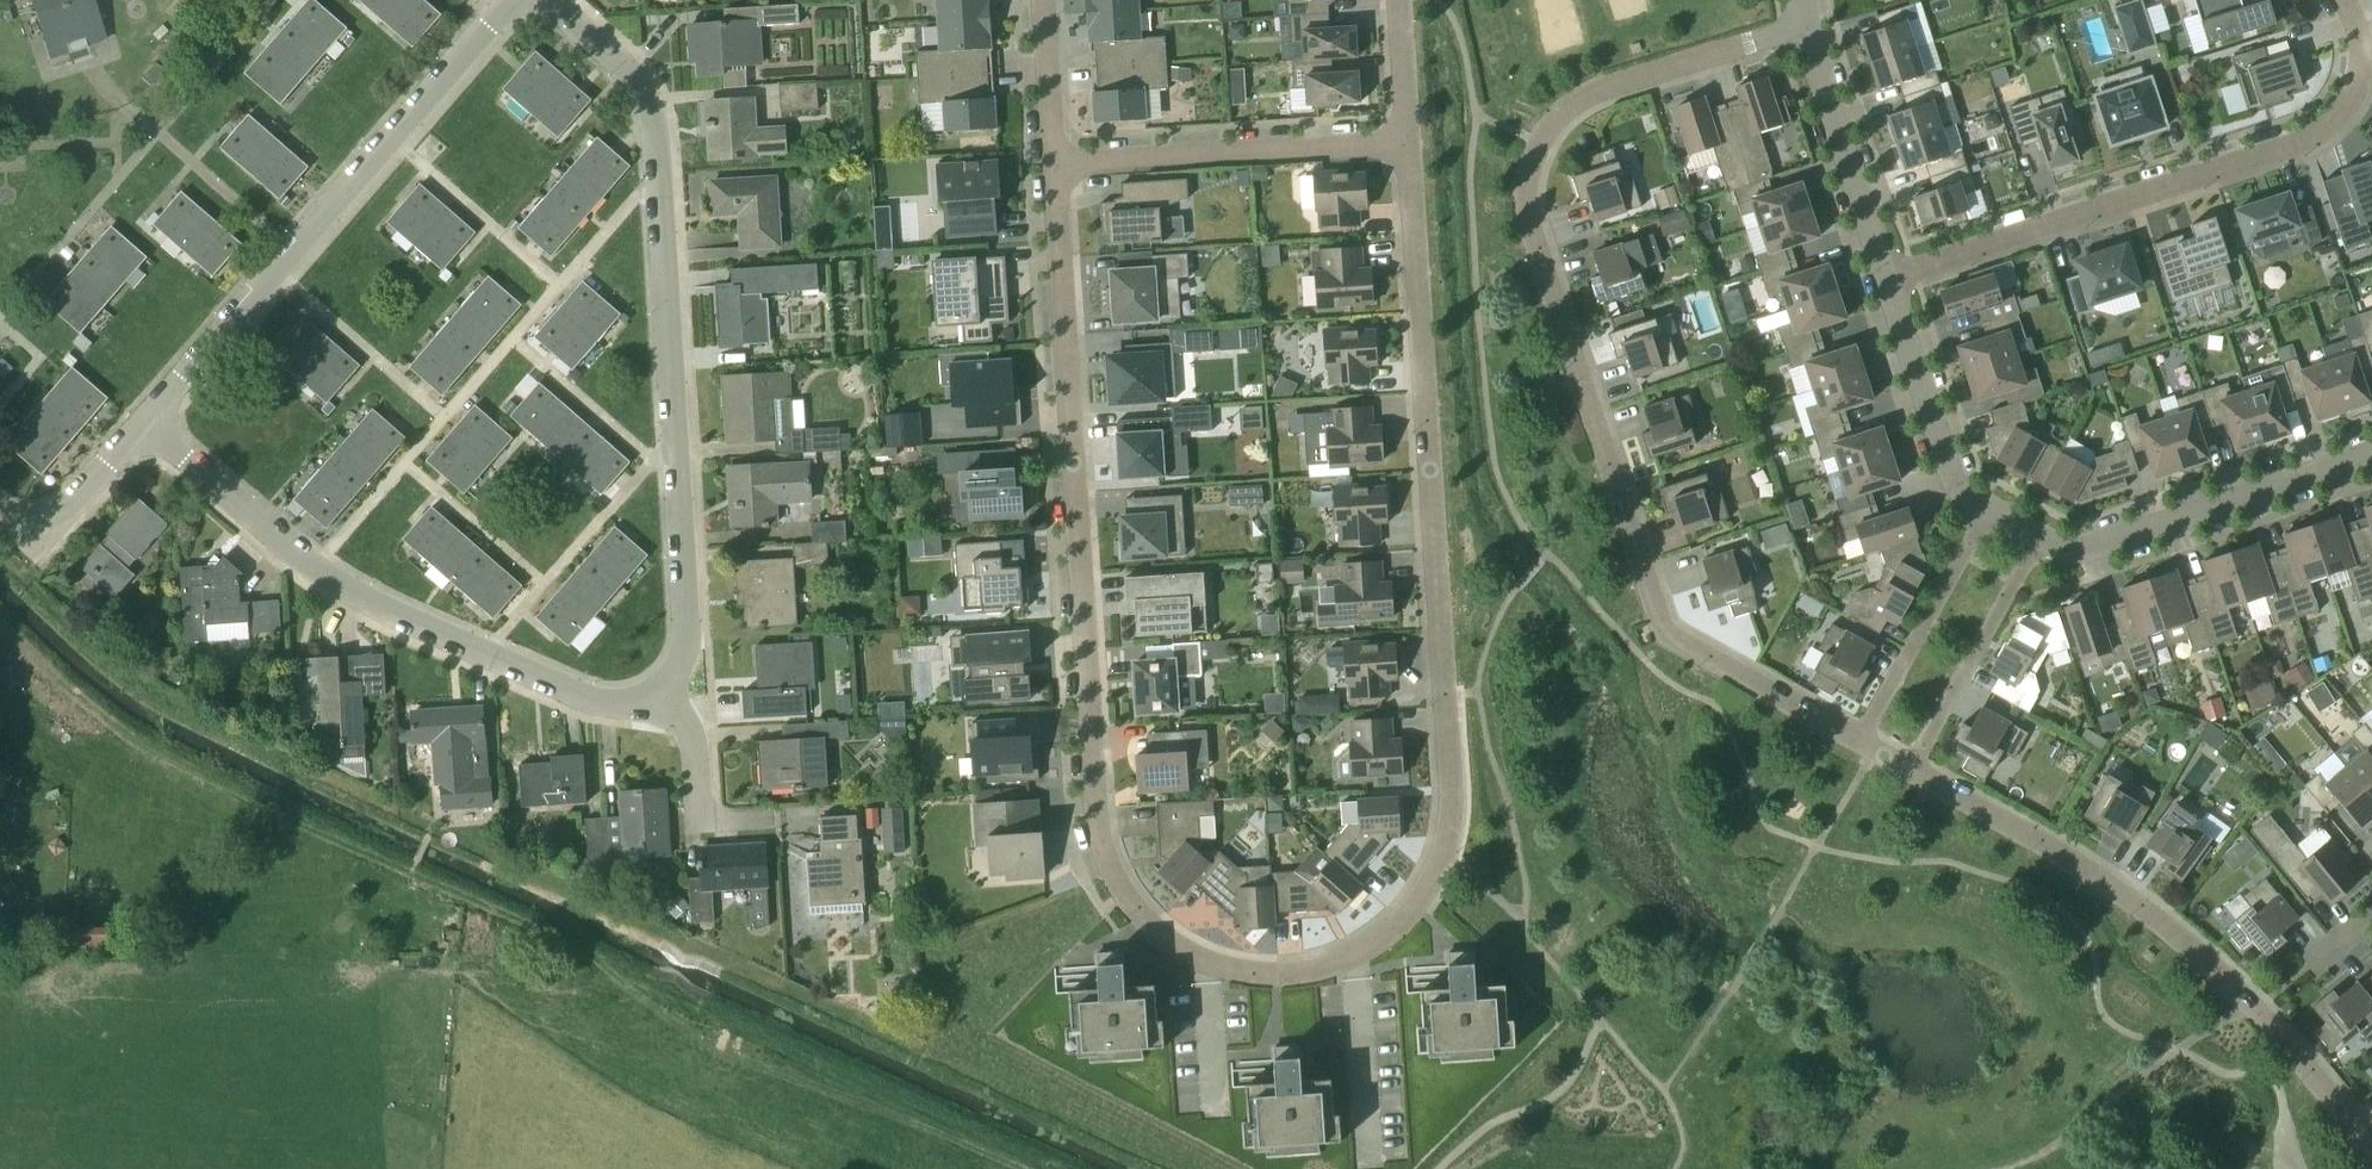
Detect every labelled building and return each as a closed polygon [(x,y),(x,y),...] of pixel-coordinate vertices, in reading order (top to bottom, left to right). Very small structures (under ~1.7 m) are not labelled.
[(91,0),(29,0),(49,59),(105,40),(91,0)] [(316,0),(310,0),(289,23),(324,54),(347,27),(316,0)] [(384,21),(402,0),(360,0),(384,21)] [(413,47),(442,15),(425,0),(402,0),(384,21),(413,47)] [(939,22),(989,19),(988,0),(937,0),(939,22)] [(1088,13),(1139,10),(1139,0),(1088,0),(1088,13)] [(1326,15),(1325,0),(1288,0),(1289,16),(1326,15)] [(2142,0),(2115,9),(2121,27),(2127,25),(2136,52),(2157,45),(2142,0)] [(2208,45),(2277,23),(2269,0),(2244,8),(2241,0),(2194,0),(2208,45)] [(1223,4),(1225,19),(1242,18),(1241,3),(1223,4)] [(697,77),(724,76),(725,65),(763,62),(761,26),(800,24),(799,4),(728,9),(729,22),(688,25),(691,63),(697,63),(697,77)] [(1919,19),(1914,5),(1884,14),(1888,28),(1862,36),(1870,64),(1916,49),(1907,23),(1919,19)] [(1095,43),(1097,68),(1167,63),(1165,37),(1141,39),(1139,10),(1088,13),(1090,44),(1095,43)] [(1326,16),(1326,15),(1289,16),(1291,45),(1304,44),(1305,59),(1292,60),(1292,62),(1324,60),(1357,58),(1357,53),(1361,53),(1360,33),(1356,34),(1355,28),(1323,31),(1322,16),(1326,16)] [(991,50),(989,19),(939,22),(940,51),(916,53),(918,79),(988,74),(987,50),(991,50)] [(289,23),(268,47),(303,78),(324,54),(289,23)] [(1230,24),(1230,40),(1245,39),(1244,24),(1230,24)] [(268,47),(245,74),(280,104),(303,78),(268,47)] [(2231,58),(2247,110),(2288,97),(2286,92),(2303,87),(2292,54),(2269,62),(2264,47),(2231,58)] [(1906,82),(1911,95),(1941,85),(1936,71),(1924,75),(1916,49),(1870,64),(1879,91),(1906,82)] [(564,76),(537,52),(504,89),(531,114),(564,76)] [(1313,111),(1319,111),(1337,109),(1336,105),(1360,103),(1360,98),(1364,98),(1363,78),(1358,79),(1358,74),(1326,76),(1324,60),(1292,62),(1294,90),(1307,89),(1308,106),(1312,106),(1313,111)] [(155,63),(142,79),(150,86),(164,71),(155,63)] [(1169,89),(1167,63),(1097,68),(1098,92),(1094,92),(1096,124),(1146,120),(1145,91),(1169,89)] [(1232,81),(1245,80),(1244,65),(1231,66),(1232,81)] [(1171,67),(1170,80),(1190,83),(1192,69),(1171,67)] [(1990,72),(1995,88),(2005,85),(2008,77),(2005,67),(1990,72)] [(990,99),(988,74),(918,79),(920,105),(944,103),(946,133),(997,130),(995,98),(990,99)] [(564,76),(531,114),(559,138),(592,100),(564,76)] [(1776,104),(1767,79),(1752,84),(1752,83),(1737,88),(1743,105),(1726,111),(1751,186),(1762,182),(1774,178),(1772,172),(1760,133),(1792,123),(1785,101),(1776,104)] [(2149,133),(2166,127),(2150,80),(2126,88),(2124,83),(2120,81),(2115,79),(2111,80),(2106,82),(2103,86),(2102,91),(2103,95),(2096,98),(2101,113),(2099,114),(2097,119),(2098,123),(2100,127),(2104,130),(2107,130),(2112,145),(2133,138),(2134,141),(2150,136),(2149,133)] [(817,83),(784,85),(785,111),(819,109),(817,83)] [(1888,117),(1897,144),(1942,130),(1934,103),(1945,99),(1941,85),(1911,95),(1915,108),(1888,117)] [(711,134),(713,158),(788,153),(786,125),(758,127),(756,97),(715,99),(716,120),(708,120),(708,125),(717,125),(717,133),(711,134)] [(2079,127),(2071,105),(2060,108),(2060,107),(2043,112),(2039,98),(2009,108),(2022,148),(2040,142),(2050,170),(2055,168),(2057,172),(2073,167),(2072,162),(2077,160),(2068,131),(2079,127)] [(1725,184),(1729,194),(1734,192),(1751,186),(1726,111),(1725,111),(1710,116),(1704,99),(1689,103),(1690,105),(1675,110),(1683,134),(1674,137),(1681,160),(1713,149),(1724,184),(1725,184)] [(1996,113),(1984,117),(1988,131),(2001,127),(1996,113)] [(279,141),(249,115),(221,147),(251,173),(279,141)] [(1932,163),(1937,176),(1967,166),(1963,152),(1951,156),(1942,130),(1897,144),(1906,172),(1932,163)] [(605,196),(631,166),(598,138),(573,168),(605,196)] [(251,173),(281,199),(309,167),(279,141),(251,173)] [(2361,160),(2340,167),(2341,170),(2327,175),(2329,180),(2323,182),(2346,250),(2371,241),(2371,237),(2363,212),(2371,209),(2371,148),(2361,160)] [(1614,150),(1605,152),(1588,158),(1593,171),(1573,178),(1581,203),(1590,200),(1597,222),(1642,207),(1633,179),(1625,182),(1619,163),(1618,163),(1614,150)] [(1000,184),(999,161),(951,164),(953,201),(939,202),(939,203),(944,203),(946,238),(998,234),(994,185),(1000,184)] [(1937,176),(1941,189),(1914,198),(1924,226),(1944,220),(1947,229),(1969,222),(1966,213),(1969,212),(1964,196),(1976,192),(1967,166),(1937,176)] [(547,197),(579,225),(605,196),(573,168),(547,197)] [(1254,180),(1267,180),(1266,168),(1254,169),(1254,180)] [(1235,171),(1241,187),(1250,187),(1249,171),(1235,171)] [(1337,172),(1314,173),(1317,212),(1319,212),(1320,228),(1360,225),(1359,200),(1366,200),(1366,198),(1368,195),(1368,187),(1366,185),(1365,174),(1338,176),(1337,172)] [(740,213),(743,249),(783,247),(779,175),(709,179),(711,215),(740,213)] [(1187,180),(1122,184),(1122,185),(1124,185),(1126,202),(1101,203),(1103,234),(1109,234),(1110,245),(1151,243),(1151,244),(1162,243),(1162,241),(1166,241),(1165,218),(1161,218),(1159,201),(1189,199),(1187,180)] [(1742,217),(1756,213),(1761,227),(1811,211),(1802,184),(1767,196),(1762,182),(1751,186),(1734,192),(1742,217)] [(387,222),(415,246),(448,209),(420,185),(387,222)] [(1661,210),(1679,204),(1674,188),(1656,194),(1661,210)] [(181,192),(153,224),(183,250),(211,218),(181,192)] [(2236,211),(2248,244),(2300,227),(2306,246),(2322,240),(2311,207),(2296,212),(2289,193),(2236,211)] [(579,225),(547,197),(519,229),(551,257),(579,225)] [(443,271),(476,233),(448,209),(415,246),(443,271)] [(1659,222),(1664,237),(1690,228),(1685,213),(1684,210),(1658,219),(1659,222)] [(151,226),(153,224),(160,216),(154,211),(145,221),(151,226)] [(1761,227),(1769,253),(1755,257),(1760,273),(1789,263),(1784,249),(1819,238),(1811,211),(1761,227)] [(2154,245),(2173,304),(2233,284),(2227,264),(2231,262),(2216,217),(2191,225),(2195,238),(2185,241),(2183,235),(2154,245)] [(183,250),(214,276),(242,244),(211,218),(183,250)] [(514,219),(508,226),(515,232),(521,225),(514,219)] [(1696,225),(1703,244),(1715,240),(1709,221),(1696,225)] [(124,284),(148,257),(113,227),(89,254),(124,284)] [(875,232),(877,252),(894,250),(892,231),(875,232)] [(1640,271),(1663,263),(1654,235),(1595,254),(1594,253),(1593,254),(1600,277),(1591,280),(1599,305),(1646,290),(1640,271)] [(2130,241),(2106,249),(2107,253),(2078,263),(2082,275),(2066,280),(2078,316),(2094,310),(2092,304),(2140,288),(2132,264),(2137,262),(2130,241)] [(67,246),(61,253),(62,253),(62,254),(69,260),(75,252),(68,246),(67,246)] [(1279,246),(1261,247),(1263,266),(1280,265),(1279,246)] [(1240,249),(1240,257),(1246,263),(1255,262),(1254,248),(1240,249)] [(1346,306),(1373,304),(1372,293),(1375,291),(1374,282),(1372,280),(1372,278),(1363,278),(1362,249),(1321,252),(1323,272),(1316,273),(1318,312),(1346,310),(1346,306)] [(68,277),(103,308),(124,284),(89,254),(68,277)] [(1153,269),(1112,272),(1113,289),(1107,289),(1108,307),(1114,307),(1115,324),(1158,321),(1155,280),(1189,278),(1188,254),(1152,256),(1153,269)] [(1739,261),(1743,273),(1755,269),(1751,257),(1739,261)] [(1007,258),(935,262),(924,263),(929,345),(966,344),(994,342),(993,324),(1011,323),(1009,296),(1003,296),(1002,282),(1008,282),(1007,258)] [(1789,263),(1760,273),(1769,299),(1783,294),(1788,309),(1837,292),(1828,266),(1793,277),(1789,263)] [(723,347),(744,346),(744,342),(768,341),(765,294),(819,290),(817,264),(732,270),(733,287),(718,288),(719,297),(724,296),(725,313),(720,314),(723,347)] [(454,275),(446,268),(443,271),(439,276),(447,283),(454,275)] [(1970,284),(1941,293),(1950,321),(1985,310),(1989,323),(2018,314),(2018,315),(2020,315),(2011,288),(1999,292),(1991,268),(1968,276),(1970,284)] [(46,303),(81,334),(103,308),(68,277),(46,303)] [(489,277),(462,308),(494,336),(522,305),(489,277)] [(583,282),(559,310),(597,342),(621,315),(583,282)] [(1846,319),(1837,292),(1788,309),(1792,323),(1778,328),(1787,354),(1815,345),(1811,331),(1846,319)] [(2337,310),(2351,305),(2347,294),(2333,298),(2337,310)] [(494,336),(462,308),(437,337),(469,365),(494,336)] [(597,342),(559,310),(535,338),(573,370),(597,342)] [(623,312),(621,315),(619,317),(626,323),(630,318),(623,312)] [(1619,331),(1640,324),(1636,312),(1615,319),(1619,331)] [(2357,316),(2364,337),(2367,347),(2371,346),(2371,312),(2357,316)] [(1994,337),(1959,349),(1967,375),(2017,359),(2012,345),(2026,340),(2018,315),(2018,314),(1989,323),(1994,337)] [(272,355),(300,379),(333,342),(305,317),(272,355)] [(1662,338),(1656,319),(1640,324),(1619,331),(1609,335),(1617,360),(1626,357),(1633,379),(1679,364),(1670,336),(1662,338)] [(1175,374),(1173,354),(1213,352),(1212,328),(1170,330),(1171,344),(1125,347),(1126,359),(1111,360),(1111,368),(1105,368),(1106,378),(1112,378),(1113,403),(1161,399),(1160,375),(1175,374)] [(1260,328),(1220,330),(1221,350),(1249,349),(1249,352),(1262,351),(1260,328)] [(1376,357),(1375,330),(1373,330),(1373,331),(1347,333),(1347,329),(1324,330),(1327,369),(1329,369),(1330,385),(1370,382),(1369,357),(1376,357)] [(93,344),(81,334),(73,343),(86,353),(93,344)] [(410,367),(442,396),(469,365),(437,337),(410,367)] [(2367,347),(2364,337),(2349,342),(2354,356),(2327,364),(2343,412),(2348,411),(2349,415),(2368,408),(2367,405),(2370,404),(2360,373),(2371,369),(2371,362),(2367,347)] [(2079,352),(2075,341),(2064,345),(2068,356),(2079,352)] [(333,342),(300,379),(328,404),(329,402),(361,366),(333,342)] [(1855,347),(1820,359),(1816,346),(1815,345),(1787,354),(1792,370),(1806,365),(1814,390),(1864,374),(1855,347)] [(2283,364),(2297,359),(2293,345),(2278,349),(2283,364)] [(2091,367),(2104,363),(2100,351),(2100,350),(2087,354),(2087,355),(2091,367)] [(966,408),(968,429),(1022,426),(1021,424),(1016,424),(1012,360),(990,362),(990,352),(942,354),(944,387),(952,387),(953,409),(966,408)] [(64,361),(72,368),(78,361),(70,354),(64,361)] [(1789,364),(1786,356),(1776,359),(1779,367),(1789,364)] [(0,360),(0,377),(3,379),(12,368),(1,359),(0,360)] [(2044,396),(2036,370),(2022,374),(2017,359),(1967,375),(1976,402),(2011,391),(2016,405),(2022,403),(2044,396)] [(2296,406),(2297,406),(2310,401),(2317,421),(2320,420),(2321,424),(2340,418),(2339,414),(2343,412),(2327,364),(2302,373),(2297,359),(2283,364),(2283,365),(2296,406)] [(590,366),(584,361),(577,369),(583,374),(590,366)] [(2290,435),(2286,422),(2282,410),(2296,406),(2283,365),(2242,379),(2246,393),(2247,392),(2263,443),(2290,435)] [(86,423),(109,398),(74,367),(51,393),(86,423)] [(2087,376),(2091,388),(2108,382),(2104,370),(2087,376)] [(793,431),(791,399),(792,398),(791,371),(724,375),(725,401),(738,401),(740,442),(802,438),(803,454),(841,452),(840,428),(793,431)] [(1873,401),(1864,374),(1814,390),(1819,405),(1805,410),(1814,436),(1842,426),(1838,412),(1873,401)] [(1272,397),(1293,396),(1298,384),(1280,377),(1272,397)] [(540,440),(568,408),(540,383),(511,416),(540,440)] [(2082,400),(2092,396),(2087,383),(2078,386),(2082,400)] [(2225,417),(2237,452),(2263,443),(2247,392),(2246,393),(2232,397),(2228,383),(2202,392),(2211,421),(2225,417)] [(2209,461),(2198,426),(2211,421),(2202,392),(2176,400),(2181,414),(2166,419),(2182,470),(2209,461)] [(29,418),(64,449),(86,423),(51,393),(29,418)] [(1650,460),(1697,445),(1690,426),(1698,423),(1689,395),(1644,410),(1651,432),(1641,435),(1650,460)] [(518,407),(510,400),(503,408),(511,415),(518,407)] [(336,408),(329,402),(328,404),(322,410),(329,416),(336,408)] [(1999,458),(1997,461),(2009,467),(2007,471),(2022,480),(2024,476),(2044,487),(2062,454),(2061,454),(2024,433),(2029,424),(2022,403),(2016,405),(1990,413),(1994,427),(1985,430),(1992,451),(1995,452),(1993,455),(1999,458)] [(450,434),(487,467),(513,438),(476,405),(450,434)] [(1173,408),(1173,418),(1118,421),(1120,462),(1117,462),(1119,481),(1166,478),(1166,475),(1190,473),(1188,446),(1185,446),(1184,432),(1214,430),(1213,406),(1173,408)] [(1262,407),(1240,408),(1242,432),(1263,430),(1262,407)] [(569,466),(597,434),(568,408),(540,440),(569,466)] [(1373,436),(1372,408),(1331,411),(1332,415),(1304,417),(1308,470),(1356,467),(1355,463),(1383,461),(1382,450),(1384,448),(1384,439),(1382,437),(1381,435),(1373,436)] [(378,470),(406,438),(374,410),(346,442),(378,470)] [(922,446),(920,413),(887,416),(889,449),(922,446)] [(2144,443),(2156,479),(2182,470),(2166,419),(2140,427),(2136,413),(2120,419),(2127,441),(2128,441),(2131,448),(2144,443)] [(7,444),(42,474),(64,449),(29,418),(7,444)] [(1841,472),(1891,456),(1882,429),(1847,440),(1842,426),(1814,436),(1822,462),(1836,457),(1841,472)] [(427,461),(464,494),(487,467),(450,434),(427,461)] [(597,434),(569,466),(602,495),(631,463),(597,434)] [(2111,446),(2114,453),(2095,459),(2089,469),(2061,454),(2062,454),(2044,487),(2046,488),(2044,492),(2059,500),(2061,497),(2072,503),(2074,500),(2080,503),(2081,500),(2084,502),(2128,488),(2125,478),(2139,474),(2131,448),(2128,441),(2127,441),(2111,446)] [(354,498),(378,470),(346,442),(321,470),(354,498)] [(962,474),(964,493),(964,494),(964,496),(965,497),(966,498),(967,498),(968,499),(971,499),(972,519),(1022,517),(1021,497),(1021,496),(1021,494),(1020,493),(1019,492),(1017,490),(1016,490),(1014,489),(1011,489),(1010,479),(1011,479),(1012,478),(1013,477),(1014,476),(1014,471),(1010,471),(1009,450),(968,453),(970,473),(962,474)] [(1900,482),(1891,456),(1841,472),(1849,497),(1835,502),(1840,516),(1838,516),(1839,518),(1869,508),(1865,494),(1900,482)] [(741,526),(780,524),(779,506),(813,503),(811,461),(776,463),(729,466),(731,493),(739,493),(741,526)] [(321,470),(294,501),(327,529),(354,498),(321,470)] [(1684,534),(1729,520),(1720,491),(1713,494),(1707,475),(1659,490),(1668,515),(1677,512),(1684,534)] [(1263,486),(1229,488),(1231,507),(1264,505),(1263,486)] [(1386,514),(1385,487),(1383,487),(1383,488),(1357,490),(1357,486),(1334,487),(1337,526),(1339,526),(1340,547),(1380,544),(1378,514),(1386,514)] [(1182,496),(1145,498),(1146,516),(1121,518),(1123,543),(1119,544),(1120,563),(1134,562),(1134,559),(1167,557),(1165,533),(1184,532),(1182,496)] [(116,599),(136,576),(129,569),(168,524),(138,498),(107,533),(110,536),(82,569),(116,599)] [(2365,509),(2371,527),(2358,531),(2371,575),(2371,507),(2365,509)] [(403,540),(432,565),(460,532),(432,508),(403,540)] [(1918,537),(1909,510),(1874,522),(1869,508),(1839,518),(1847,543),(1860,539),(1865,555),(1880,550),(1916,538),(1918,537)] [(2344,536),(2338,518),(2311,527),(2328,577),(2346,571),(2357,605),(2371,600),(2371,575),(2358,531),(2344,536)] [(810,521),(811,543),(828,542),(846,541),(846,520),(810,521)] [(1786,523),(1777,526),(1783,544),(1792,541),(1786,523)] [(648,555),(615,527),(588,559),(620,587),(648,555)] [(2328,577),(2311,527),(2284,536),(2290,554),(2276,558),(2297,620),(2319,612),(2309,583),(2328,577)] [(489,558),(460,532),(432,565),(433,566),(461,590),(489,558)] [(941,535),(924,537),(926,556),(926,557),(943,555),(941,535)] [(1872,589),(1855,593),(1853,598),(1851,597),(1842,614),(1880,635),(1888,620),(1897,625),(1928,569),(1923,555),(1922,555),(1916,538),(1880,550),(1886,565),(1896,572),(1882,595),(1872,589)] [(811,543),(793,544),(794,567),(829,565),(828,542),(811,543)] [(838,543),(839,565),(849,564),(848,542),(838,543)] [(1001,542),(955,545),(958,580),(964,580),(966,609),(982,608),(982,614),(1006,613),(1006,608),(1022,607),(1022,608),(1029,607),(1027,579),(1021,579),(1020,557),(1002,558),(1001,542)] [(2276,558),(2263,563),(2257,545),(2230,554),(2246,604),(2265,598),(2274,627),(2297,620),(2276,558)] [(1733,619),(1759,611),(1755,597),(1756,597),(1749,578),(1757,575),(1748,547),(1702,562),(1709,585),(1700,587),(1709,612),(1729,606),(1733,619)] [(2246,604),(2230,554),(2203,563),(2209,581),(2195,585),(2215,647),(2238,639),(2228,610),(2246,604)] [(212,570),(181,572),(186,643),(209,642),(208,625),(249,622),(250,633),(280,632),(278,600),(241,603),(240,578),(243,573),(224,557),(212,570)] [(522,586),(489,558),(461,590),(464,592),(494,619),(522,586)] [(620,587),(588,559),(563,588),(595,616),(620,587)] [(745,594),(748,628),(788,626),(784,559),(735,562),(737,594),(745,594)] [(1303,560),(1281,562),(1282,584),(1304,583),(1303,560)] [(1257,565),(1258,584),(1274,582),(1273,563),(1257,565)] [(1383,593),(1382,563),(1341,566),(1342,579),(1335,580),(1336,587),(1318,588),(1319,607),(1320,627),(1366,624),(1366,620),(1393,618),(1392,607),(1394,605),(1394,596),(1391,594),(1391,592),(1383,593)] [(425,575),(442,589),(450,580),(433,566),(425,575)] [(2195,585),(2182,590),(2176,572),(2149,581),(2165,631),(2184,625),(2193,654),(2215,647),(2195,585)] [(1208,633),(1205,597),(1204,573),(1125,578),(1127,603),(1135,602),(1137,637),(1208,633)] [(443,588),(442,589),(456,602),(464,592),(461,590),(450,580),(443,588)] [(2147,637),(2165,631),(2149,581),(2122,590),(2127,608),(2113,612),(2119,630),(2129,661),(2133,674),(2157,666),(2147,637)] [(536,618),(569,646),(595,616),(563,588),(536,618)] [(1804,593),(1796,606),(1818,618),(1825,605),(1804,593)] [(2066,609),(2073,632),(2083,662),(2099,657),(2103,669),(2129,661),(2119,630),(2105,635),(2093,600),(2066,609)] [(2029,714),(2038,697),(2037,697),(2040,692),(2034,676),(2024,670),(2036,648),(2050,656),(2070,649),(2058,613),(2039,619),(2038,616),(2020,621),(1991,673),(2000,678),(1993,690),(1991,693),(2029,714)] [(1281,614),(1261,616),(1262,637),(1282,636),(1281,614)] [(1874,648),(1832,625),(1809,666),(1816,670),(1815,672),(1817,673),(1810,685),(1832,697),(1839,685),(1858,696),(1871,673),(1860,667),(1863,662),(1865,663),(1874,648)] [(967,700),(967,704),(1031,700),(1029,675),(1025,675),(1024,663),(1031,662),(1029,631),(966,635),(967,642),(951,644),(953,667),(955,701),(967,700)] [(1395,656),(1395,644),(1367,646),(1367,642),(1344,643),(1347,683),(1349,683),(1350,699),(1390,696),(1389,672),(1396,671),(1396,669),(1398,667),(1398,658),(1395,656)] [(1194,677),(1202,676),(1200,643),(1172,644),(1173,661),(1134,663),(1135,676),(1131,676),(1132,694),(1136,694),(1137,714),(1178,712),(1177,694),(1195,693),(1194,677)] [(746,718),(806,714),(801,644),(757,646),(759,677),(763,677),(764,691),(744,692),(746,718)] [(2328,655),(2312,660),(2316,673),(2332,668),(2328,655)] [(341,656),(305,658),(306,677),(319,676),(322,721),(324,748),(367,746),(363,681),(342,682),(341,656)] [(2304,662),(2287,673),(2297,690),(2315,679),(2304,662)] [(180,686),(189,671),(176,664),(168,679),(180,686)] [(2245,690),(2252,709),(2277,700),(2270,681),(2245,690)] [(2330,696),(2321,683),(2306,693),(2315,707),(2330,696)] [(2159,701),(2157,693),(2151,691),(2143,694),(2146,705),(2159,701)] [(1284,692),(1264,694),(1265,715),(1285,714),(1284,692)] [(1295,715),(1312,714),(1311,695),(1298,696),(1299,702),(1294,702),(1295,715)] [(2225,716),(2221,702),(2203,708),(2207,722),(2225,716)] [(492,777),(476,778),(474,739),(485,739),(483,708),(411,713),(413,743),(432,742),(435,780),(439,780),(439,786),(441,786),(442,810),(494,807),(492,777)] [(1993,771),(2003,754),(2014,760),(2028,734),(1983,708),(1971,729),(1963,724),(1950,747),(1969,758),(1962,770),(1984,782),(1991,770),(1993,771)] [(2123,727),(2118,712),(2098,718),(2102,733),(2123,727)] [(1294,733),(1302,732),(1308,726),(1307,717),(1293,718),(1294,733)] [(906,718),(879,719),(880,730),(890,740),(907,739),(906,718)] [(1275,744),(1285,732),(1272,720),(1262,732),(1275,744)] [(1403,775),(1401,750),(1393,750),(1391,720),(1351,723),(1352,743),(1350,743),(1353,782),(1376,781),(1375,777),(1403,775)] [(804,789),(829,787),(826,739),(849,738),(848,721),(785,725),(786,740),(760,741),(763,790),(794,788),(794,790),(804,790),(804,789)] [(971,723),(973,760),(985,759),(987,784),(1039,780),(1037,750),(1031,751),(1031,743),(1017,744),(1016,721),(971,723)] [(2208,723),(2198,740),(2217,751),(2227,734),(2208,723)] [(2101,753),(2107,741),(2098,735),(2086,729),(2080,741),(2101,753)] [(1209,769),(1207,730),(1154,733),(1156,754),(1137,755),(1139,793),(1188,790),(1187,771),(1209,769)] [(2370,733),(2358,743),(2366,753),(2346,770),(2371,801),(2371,736),(2370,733)] [(309,737),(307,737),(299,738),(299,751),(299,753),(310,752),(309,750),(309,737)] [(2275,751),(2266,760),(2277,773),(2287,765),(2275,751)] [(521,807),(586,802),(584,755),(551,757),(552,765),(519,767),(521,807)] [(2323,811),(2336,800),(2360,830),(2371,820),(2371,801),(2346,770),(2326,786),(2318,776),(2304,787),(2323,811)] [(2111,823),(2131,835),(2155,794),(2130,779),(2109,776),(2108,778),(2104,775),(2090,797),(2095,799),(2083,818),(2106,831),(2111,823)] [(2083,788),(2092,793),(2097,786),(2087,781),(2083,788)] [(623,817),(604,818),(607,877),(627,876),(626,860),(673,858),(669,788),(643,790),(643,788),(636,788),(636,790),(621,791),(623,817)] [(1268,812),(1284,811),(1283,796),(1267,796),(1268,812)] [(992,848),(994,879),(1046,875),(1043,832),(1039,832),(1036,799),(976,804),(979,849),(992,848)] [(1333,861),(1353,878),(1388,840),(1387,840),(1387,833),(1400,832),(1398,799),(1358,801),(1360,825),(1348,825),(1323,854),(1331,863),(1333,861)] [(1213,801),(1157,804),(1157,807),(1159,807),(1160,821),(1158,821),(1160,858),(1163,858),(1168,863),(1159,873),(1184,895),(1194,883),(1211,865),(1209,863),(1216,855),(1200,840),(1199,818),(1214,817),(1213,801)] [(2201,822),(2177,804),(2146,847),(2165,861),(2160,868),(2181,884),(2194,866),(2198,869),(2212,848),(2209,845),(2213,840),(2196,828),(2201,822)] [(885,854),(906,852),(903,808),(882,809),(885,854)] [(866,809),(867,829),(880,828),(879,809),(866,809)] [(1268,830),(1284,829),(1283,813),(1267,814),(1268,830)] [(811,898),(812,915),(867,912),(862,839),(858,839),(857,815),(820,818),(822,842),(825,841),(826,862),(817,862),(820,898),(811,898)] [(2306,861),(2269,817),(2250,832),(2306,901),(2319,890),(2332,906),(2356,886),(2340,866),(2348,860),(2331,840),(2306,861)] [(589,878),(607,877),(604,818),(584,820),(587,859),(578,859),(579,873),(589,878)] [(690,906),(691,922),(714,921),(712,891),(751,889),(752,905),(747,906),(748,927),(769,926),(765,844),(701,847),(701,861),(699,861),(699,867),(702,867),(702,878),(688,878),(690,906)] [(2234,873),(2250,860),(2237,845),(2222,858),(2234,873)] [(1211,865),(1194,883),(1206,893),(1205,894),(1232,919),(1234,917),(1241,916),(1242,929),(1276,927),(1275,926),(1274,913),(1272,887),(1271,888),(1270,874),(1269,866),(1237,868),(1219,852),(1216,855),(1209,863),(1211,865)] [(1272,887),(1274,913),(1289,912),(1290,914),(1326,911),(1326,909),(1331,904),(1340,913),(1363,887),(1353,878),(1333,861),(1331,863),(1317,879),(1308,871),(1270,874),(1271,888),(1272,887)] [(2281,935),(2299,920),(2265,880),(2242,898),(2250,908),(2235,921),(2237,923),(2225,932),(2242,951),(2253,942),(2266,959),(2287,942),(2281,935)] [(667,910),(676,919),(689,905),(681,896),(667,910)] [(1155,986),(1126,988),(1123,952),(1097,954),(1099,990),(1070,992),(1072,1027),(1066,1028),(1068,1054),(1090,1053),(1091,1064),(1144,1060),(1143,1049),(1165,1048),(1163,1021),(1157,1022),(1155,986)] [(1419,1054),(1495,1049),(1517,1048),(1515,1021),(1509,1022),(1506,986),(1477,988),(1475,952),(1448,954),(1450,990),(1421,991),(1424,1027),(1418,1028),(1419,1054)] [(2358,985),(2357,984),(2339,998),(2333,991),(2312,1008),(2326,1025),(2315,1034),(2331,1053),(2342,1044),(2343,1046),(2359,1033),(2368,1045),(2371,1042),(2371,1003),(2358,985)] [(1332,1081),(1302,1082),(1300,1047),(1274,1048),(1276,1084),(1247,1086),(1249,1121),(1243,1122),(1245,1149),(1342,1142),(1340,1116),(1334,1116),(1332,1081)]
